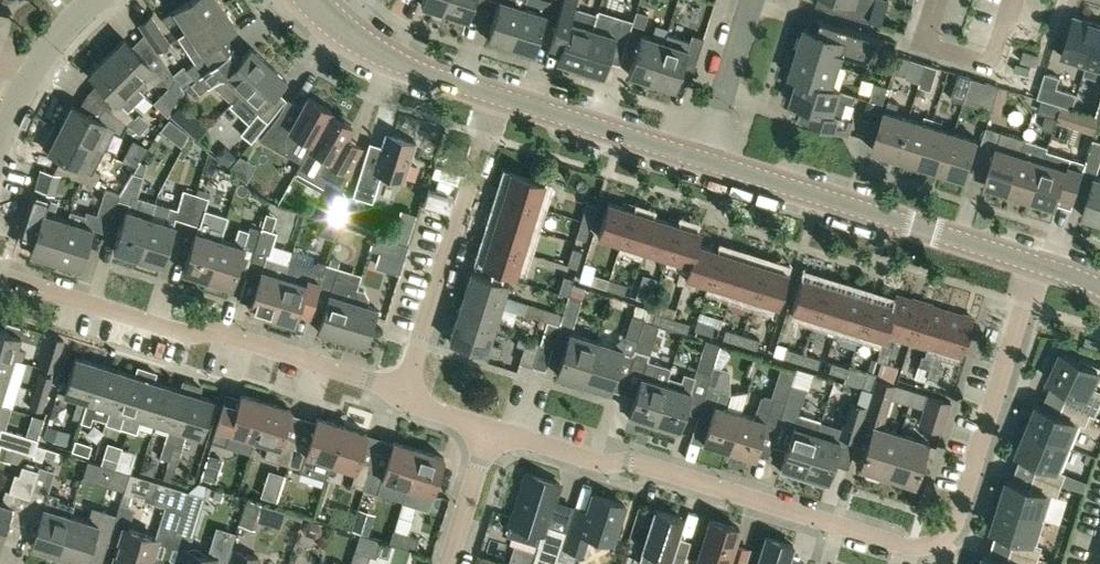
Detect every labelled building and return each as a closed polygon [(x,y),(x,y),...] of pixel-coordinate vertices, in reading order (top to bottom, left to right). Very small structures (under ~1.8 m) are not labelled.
[(187,30),(222,6),(218,0),(187,0),(161,17),(168,26),(179,18),(187,30)] [(444,12),(448,0),(422,0),(421,4),(444,12)] [(444,12),(468,19),(474,0),(448,0),(444,12)] [(510,46),(525,0),(499,0),(487,39),(510,46)] [(510,46),(533,53),(550,0),(525,0),(510,46)] [(579,68),(596,14),(595,14),(576,8),(578,0),(562,0),(548,44),(560,48),(556,60),(579,68)] [(869,21),(875,0),(840,0),(837,12),(869,21)] [(236,27),(222,6),(187,30),(178,36),(195,61),(186,69),(194,80),(215,62),(218,59),(232,47),(224,35),(236,27)] [(631,23),(643,26),(647,13),(636,9),(631,23)] [(603,75),(619,21),(609,18),(610,15),(596,11),(595,14),(596,14),(579,68),(603,75)] [(150,15),(138,24),(155,49),(156,51),(169,42),(150,15)] [(1087,63),(1099,24),(1074,16),(1062,56),(1087,63)] [(818,31),(805,27),(797,51),(839,64),(843,53),(846,52),(869,59),(876,35),(822,18),(818,31)] [(1087,63),(1098,67),(1095,78),(1099,79),(1099,24),(1087,63)] [(687,48),(664,41),(651,81),(675,88),(686,53),(697,56),(703,37),(691,33),(687,48)] [(628,73),(651,81),(664,41),(640,34),(628,73)] [(124,38),(107,56),(136,85),(145,75),(153,83),(165,84),(173,92),(179,85),(156,51),(155,49),(145,59),(124,38)] [(268,63),(251,46),(241,56),(232,47),(218,59),(215,62),(194,80),(190,83),(199,94),(212,83),(231,102),(241,92),(268,63)] [(1039,54),(1024,49),(1020,60),(1036,65),(1039,54)] [(832,87),(833,87),(839,64),(797,51),(790,75),(792,75),(798,77),(832,87)] [(906,75),(911,58),(898,54),(893,71),(906,75)] [(134,102),(127,94),(136,85),(107,56),(89,73),(117,101),(108,110),(127,123),(140,134),(143,131),(143,126),(127,110),(134,102)] [(249,123),(240,133),(251,142),(267,121),(257,113),(259,108),(286,80),(268,63),(241,92),(231,102),(229,105),(249,123)] [(931,90),(938,67),(926,63),(919,86),(931,90)] [(1037,97),(1073,108),(1077,93),(1057,87),(1060,76),(1045,72),(1037,97)] [(963,102),(971,77),(958,73),(951,98),(963,102)] [(841,89),(833,87),(832,87),(798,77),(792,75),(787,92),(793,94),(791,101),(803,105),(799,118),(849,133),(853,120),(833,114),(838,99),(853,104),(856,94),(841,89)] [(896,94),(916,98),(918,85),(899,81),(896,94)] [(992,110),(1000,85),(985,81),(977,106),(992,110)] [(883,103),(888,86),(876,82),(870,99),(883,103)] [(301,135),(312,141),(312,142),(330,109),(307,96),(293,122),(278,114),(259,139),(287,154),(291,146),(295,145),(301,135)] [(873,150),(896,157),(909,117),(896,113),(899,103),(889,99),(873,150)] [(127,123),(108,110),(104,107),(96,117),(71,104),(59,127),(94,145),(100,133),(112,139),(116,131),(121,134),(127,123)] [(177,119),(185,110),(179,104),(170,114),(177,119)] [(312,142),(312,141),(298,165),(342,190),(347,174),(364,144),(347,134),(352,125),(329,112),(331,110),(330,109),(312,142)] [(1046,114),(1042,127),(1053,131),(1057,117),(1046,114)] [(919,164),(934,118),(925,115),(923,122),(909,117),(896,157),(919,164)] [(919,164),(942,171),(954,131),(940,127),(943,121),(934,118),(919,164)] [(986,126),(985,130),(977,155),(992,160),(984,184),(1009,192),(1021,153),(1026,138),(986,126)] [(103,150),(94,145),(59,127),(47,150),(72,164),(68,176),(95,184),(100,174),(93,170),(103,150)] [(965,179),(978,139),(954,131),(942,171),(965,179)] [(380,174),(403,181),(416,142),(385,132),(381,145),(369,141),(352,195),(372,201),(380,174)] [(1021,153),(1009,192),(1032,199),(1043,160),(1047,149),(1047,150),(1049,145),(1026,138),(1021,153)] [(1093,138),(1086,162),(1084,167),(1098,172),(1099,164),(1099,140),(1093,138)] [(248,174),(259,160),(241,145),(229,160),(248,174)] [(1086,162),(1047,150),(1047,149),(1043,160),(1032,199),(1056,207),(1064,182),(1078,187),(1084,167),(1086,162)] [(126,151),(122,159),(136,166),(140,158),(126,151)] [(500,193),(537,205),(544,182),(510,171),(506,186),(502,185),(500,193)] [(113,249),(138,257),(150,217),(155,201),(137,196),(143,175),(132,172),(125,183),(119,193),(117,199),(129,203),(127,209),(126,209),(113,249)] [(1099,221),(1099,177),(1094,175),(1082,215),(1099,221)] [(67,219),(55,260),(80,268),(92,228),(107,233),(117,199),(119,193),(108,190),(104,189),(96,213),(86,210),(84,214),(70,210),(67,219)] [(169,206),(155,201),(150,217),(138,257),(162,264),(174,224),(173,224),(175,218),(187,221),(196,193),(183,189),(177,208),(169,206)] [(55,260),(67,219),(53,215),(57,201),(32,193),(22,224),(37,229),(29,252),(55,260)] [(207,278),(220,238),(206,234),(211,219),(202,216),(209,197),(196,193),(187,221),(198,225),(196,231),(195,230),(183,271),(207,278)] [(530,228),(537,205),(500,193),(497,203),(500,204),(496,218),(530,228)] [(581,219),(591,222),(596,205),(586,202),(581,219)] [(597,235),(621,243),(633,205),(624,203),(622,206),(608,202),(597,235)] [(641,208),(633,205),(621,243),(643,250),(654,216),(640,212),(641,208)] [(668,221),(654,216),(643,250),(666,257),(678,220),(669,217),(668,221)] [(485,239),(523,251),(530,228),(496,218),(492,232),(488,230),(485,239)] [(591,222),(581,219),(576,236),(585,239),(591,222)] [(687,222),(678,220),(666,257),(688,264),(690,264),(696,243),(700,231),(686,226),(687,222)] [(411,227),(398,224),(394,237),(407,240),(411,227)] [(250,261),(254,250),(261,228),(250,225),(248,230),(238,227),(233,243),(220,238),(207,278),(231,286),(240,258),(250,261)] [(277,231),(261,226),(261,228),(254,250),(250,261),(246,276),(258,279),(249,309),(271,316),(287,265),(286,264),(265,258),(267,254),(270,254),(277,231)] [(399,258),(403,243),(374,234),(369,249),(399,258)] [(515,274),(523,251),(485,239),(482,248),(486,249),(482,264),(515,274)] [(710,247),(696,243),(690,264),(688,264),(684,276),(708,284),(720,247),(711,244),(710,247)] [(577,268),(582,250),(572,247),(567,265),(577,268)] [(728,249),(720,247),(708,284),(731,291),(742,258),(727,253),(728,249)] [(755,262),(742,258),(731,291),(754,298),(766,261),(756,258),(755,262)] [(315,297),(317,291),(326,262),(319,260),(310,267),(288,260),(286,264),(287,265),(271,316),(293,323),(298,307),(311,310),(315,297)] [(774,263),(766,261),(754,298),(777,305),(787,272),(773,267),(774,263)] [(317,330),(341,338),(353,300),(357,287),(359,280),(346,276),(348,270),(326,262),(317,291),(328,294),(317,330)] [(470,271),(463,294),(500,305),(508,282),(470,271)] [(590,283),(607,288),(610,278),(593,273),(590,283)] [(568,295),(573,278),(564,275),(558,292),(568,295)] [(791,310),(813,317),(825,279),(817,277),(816,281),(801,276),(791,310)] [(624,294),(627,284),(610,278),(607,288),(624,294)] [(834,282),(825,279),(813,317),(836,324),(846,290),(833,286),(834,282)] [(364,290),(357,287),(353,300),(341,338),(365,345),(377,308),(367,305),(369,298),(364,290)] [(652,302),(655,293),(638,287),(635,297),(652,302)] [(836,324),(859,331),(870,293),(862,291),(861,295),(846,290),(836,324)] [(859,331),(882,338),(892,304),(879,300),(880,296),(870,293),(859,331)] [(892,337),(908,342),(921,301),(895,293),(892,304),(882,338),(878,352),(889,356),(892,345),(889,344),(892,337)] [(456,317),(493,328),(506,332),(509,323),(496,319),(500,305),(463,294),(456,317)] [(568,294),(562,314),(560,322),(573,325),(581,298),(568,294)] [(947,309),(921,301),(908,342),(926,347),(924,355),(921,354),(918,365),(928,368),(947,309)] [(547,320),(559,324),(560,322),(562,314),(526,303),(523,313),(547,320)] [(947,309),(928,368),(926,376),(937,379),(941,366),(938,365),(940,358),(958,363),(973,317),(947,309)] [(653,322),(659,324),(687,333),(690,323),(656,313),(653,322)] [(625,335),(638,339),(644,319),(644,318),(632,314),(625,335)] [(489,342),(493,328),(456,317),(449,340),(499,356),(502,346),(489,342)] [(659,324),(653,322),(644,319),(638,339),(635,349),(649,353),(659,324)] [(711,335),(714,325),(697,319),(694,329),(711,335)] [(559,324),(547,320),(539,342),(532,366),(545,370),(559,324)] [(0,328),(0,354),(13,358),(20,360),(23,351),(16,348),(23,328),(6,322),(4,329),(0,328)] [(722,338),(739,343),(742,334),(725,328),(722,338)] [(556,374),(583,382),(596,340),(569,331),(556,374)] [(759,339),(742,334),(739,343),(756,349),(759,339)] [(54,371),(64,340),(49,335),(39,366),(54,371)] [(532,366),(539,342),(519,336),(516,345),(524,347),(519,362),(532,366)] [(705,339),(701,352),(716,357),(720,344),(720,343),(705,339)] [(609,390),(622,348),(596,340),(583,382),(609,390)] [(783,357),(800,362),(803,352),(786,347),(783,357)] [(1091,413),(1096,415),(1099,406),(1099,389),(1092,386),(1099,369),(1099,365),(1081,356),(1079,359),(1063,351),(1049,379),(1071,390),(1065,401),(1091,413)] [(820,358),(803,352),(800,362),(817,368),(820,358)] [(13,358),(0,354),(0,379),(6,381),(13,358)] [(72,417),(81,420),(98,363),(75,356),(63,393),(78,398),(72,417)] [(629,418),(652,425),(668,376),(671,367),(646,359),(629,413),(631,413),(629,418)] [(845,377),(848,367),(831,361),(828,371),(845,377)] [(110,408),(121,371),(98,363),(81,420),(80,421),(90,424),(92,416),(106,420),(110,408)] [(703,441),(728,449),(740,412),(747,391),(745,391),(731,393),(721,390),(727,369),(714,365),(715,363),(714,363),(711,370),(710,373),(704,392),(698,412),(694,425),(707,429),(703,441)] [(710,373),(711,370),(697,365),(693,375),(683,372),(681,380),(668,376),(652,425),(676,433),(677,428),(679,428),(691,389),(704,392),(710,373)] [(135,375),(121,371),(110,408),(124,412),(119,427),(128,430),(147,369),(138,366),(135,375)] [(141,417),(155,422),(167,385),(152,380),(155,372),(147,369),(128,430),(136,433),(141,417)] [(871,390),(877,373),(867,370),(862,387),(871,390)] [(34,390),(47,394),(53,376),(40,372),(37,381),(34,390)] [(885,413),(894,384),(876,378),(867,407),(885,413)] [(160,456),(168,459),(192,384),(183,381),(180,389),(167,385),(155,422),(169,426),(160,456)] [(798,413),(806,388),(791,383),(785,401),(777,427),(791,432),(781,466),(782,466),(780,471),(802,478),(816,433),(820,420),(798,413)] [(218,403),(212,401),(213,399),(198,395),(201,386),(192,384),(168,459),(166,465),(175,468),(186,432),(201,436),(207,416),(214,418),(218,403)] [(44,402),(47,394),(34,390),(29,406),(42,410),(44,402)] [(227,393),(211,441),(236,448),(240,434),(254,438),(266,401),(240,393),(239,397),(227,393)] [(941,431),(950,401),(928,394),(924,407),(928,408),(923,425),(941,431)] [(777,427),(785,401),(772,397),(769,405),(758,402),(754,416),(740,412),(728,449),(753,457),(764,423),(777,427)] [(291,409),(266,401),(254,438),(268,442),(263,457),(288,465),(296,439),(283,435),(291,409)] [(1038,405),(1028,429),(1070,446),(1081,422),(1085,424),(1091,413),(1065,401),(1060,414),(1038,405)] [(855,440),(865,407),(850,402),(839,436),(855,440)] [(316,457),(330,462),(342,425),(317,417),(308,443),(296,439),(288,465),(300,469),(300,471),(311,474),(316,457)] [(881,473),(887,475),(900,433),(872,424),(859,466),(865,468),(864,472),(866,475),(876,479),(880,477),(881,473)] [(367,433),(342,425),(330,462),(355,470),(351,484),(364,489),(372,462),(359,458),(367,433)] [(36,444),(38,438),(0,427),(0,428),(0,443),(33,453),(36,444)] [(1061,483),(1066,472),(1061,470),(1070,446),(1028,429),(1018,453),(1040,462),(1035,474),(1061,483)] [(825,485),(826,480),(827,480),(840,440),(816,433),(802,478),(825,485)] [(900,433),(887,475),(914,483),(927,441),(900,433)] [(72,449),(88,455),(92,444),(75,438),(72,449)] [(393,481),(407,486),(418,449),(393,441),(385,466),(372,462),(364,489),(388,496),(393,481)] [(42,456),(45,446),(37,444),(36,444),(33,453),(32,457),(41,459),(42,456)] [(444,457),(418,449),(407,486),(402,501),(427,508),(444,457)] [(101,464),(115,468),(118,460),(103,455),(101,464)] [(115,468),(101,464),(88,460),(82,478),(108,487),(102,505),(118,510),(119,505),(125,488),(130,473),(115,468)] [(132,464),(118,460),(115,468),(130,473),(132,464)] [(851,488),(860,467),(851,463),(842,484),(851,488)] [(24,516),(30,497),(38,470),(22,464),(19,474),(14,472),(9,490),(5,489),(1,502),(0,502),(0,540),(6,521),(21,525),(24,516)] [(58,554),(70,515),(73,505),(56,500),(58,496),(52,494),(59,472),(39,465),(38,470),(30,497),(24,516),(38,521),(31,546),(58,554)] [(566,531),(547,525),(560,483),(525,472),(506,535),(537,545),(531,563),(555,563),(566,531)] [(151,501),(157,481),(130,473),(125,488),(145,494),(144,498),(151,501)] [(1001,505),(1044,518),(1052,493),(1057,495),(1061,483),(1035,474),(1031,487),(1009,480),(1001,505)] [(175,533),(189,491),(157,481),(151,501),(165,505),(157,532),(174,537),(175,533)] [(205,496),(189,491),(175,533),(191,538),(205,496)] [(606,545),(608,540),(612,541),(624,503),(592,493),(579,536),(567,532),(563,546),(586,553),(590,540),(606,545)] [(262,503),(247,498),(239,524),(254,528),(262,503)] [(117,513),(129,517),(131,509),(119,505),(118,510),(117,513)] [(1016,537),(1012,549),(1038,557),(1042,544),(1037,542),(1044,518),(1001,505),(993,530),(1016,537)] [(88,520),(70,515),(58,554),(85,563),(102,510),(92,507),(88,520)] [(682,517),(655,508),(642,549),(643,549),(639,563),(643,563),(683,563),(685,555),(671,551),(682,517)] [(748,548),(734,544),(739,528),(709,518),(696,563),(700,563),(744,563),(748,548)] [(214,563),(225,563),(235,532),(216,526),(208,555),(216,558),(214,563)] [(156,537),(124,527),(112,563),(147,563),(156,537)] [(414,550),(418,537),(393,530),(389,542),(414,550)] [(360,535),(355,551),(375,557),(381,541),(360,535)] [(793,545),(765,536),(757,563),(787,563),(793,545)] [(216,558),(208,555),(184,548),(179,563),(214,563),(216,558)] [(258,557),(234,549),(229,563),(256,563),(258,557)] [(1038,557),(1012,549),(1008,562),(985,555),(982,563),(1036,563),(1038,557)]
